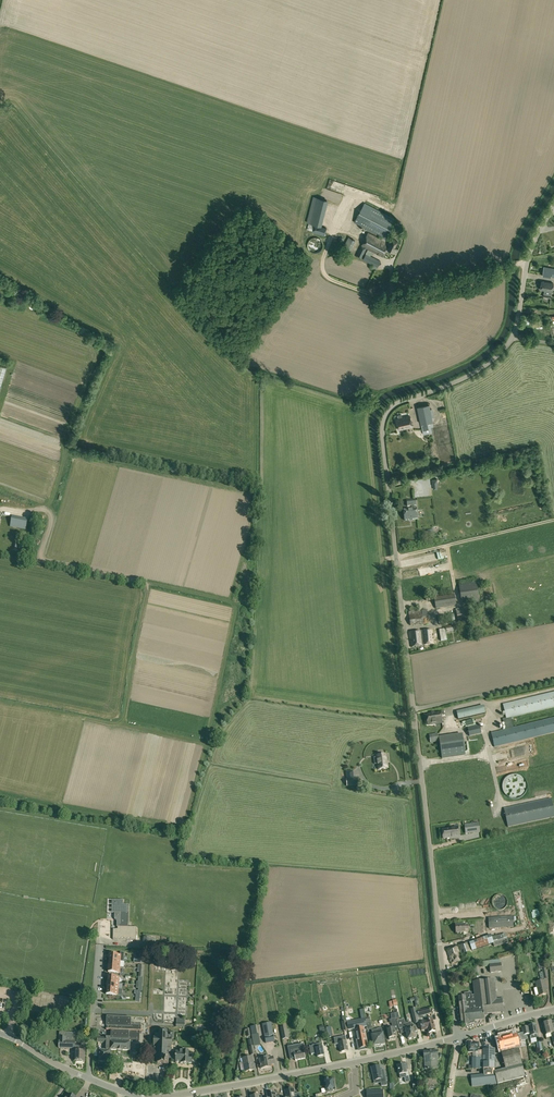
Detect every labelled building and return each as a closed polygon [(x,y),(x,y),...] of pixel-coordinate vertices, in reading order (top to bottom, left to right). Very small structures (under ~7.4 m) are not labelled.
[(354,222),(382,237),(385,238),(395,219),(364,203),(354,222)] [(306,223),(308,223),(307,230),(313,231),(312,233),(325,237),(327,228),(321,227),(326,209),(311,205),(306,223)] [(546,238),(544,237),(542,243),(550,245),(553,231),(548,230),(546,238)] [(385,238),(382,237),(380,240),(368,233),(355,256),(360,259),(366,249),(382,258),(387,248),(387,249),(396,253),(398,249),(395,247),(398,241),(391,237),(388,243),(385,241),(385,238)] [(348,237),(342,248),(349,252),(355,240),(348,237)] [(309,250),(310,252),(312,253),(314,253),(315,253),(316,253),(318,253),(319,252),(321,251),(322,250),(322,248),(323,247),(323,245),(323,244),(322,242),(321,241),(320,240),(319,239),(318,238),(317,238),(316,238),(315,238),(314,238),(312,238),(311,239),(309,241),(308,243),(307,245),(308,247),(308,249),(309,250)] [(371,267),(376,269),(381,261),(366,254),(363,260),(373,265),(371,267)] [(553,276),(553,268),(544,267),(542,276),(553,278),(553,276)] [(544,291),(543,297),(549,298),(550,296),(551,296),(553,283),(541,281),(540,290),(544,291)] [(421,424),(432,422),(433,422),(429,404),(417,407),(421,424)] [(410,416),(402,417),(401,414),(398,415),(398,418),(395,419),(398,430),(412,427),(410,416)] [(414,509),(414,506),(416,505),(415,500),(406,501),(407,507),(412,506),(412,509),(403,510),(405,521),(418,519),(416,508),(414,509)] [(480,603),(476,582),(459,585),(463,606),(480,603)] [(436,609),(456,606),(455,596),(454,594),(448,595),(434,598),(436,609)] [(468,607),(455,609),(459,626),(471,623),(468,607)] [(421,611),(408,612),(410,625),(423,624),(421,611)] [(437,615),(439,624),(455,621),(453,612),(437,615)] [(423,639),(422,639),(423,646),(438,644),(438,639),(433,640),(432,630),(422,631),(423,639)] [(422,639),(421,631),(409,633),(410,641),(411,648),(423,646),(422,639)] [(513,728),(511,718),(553,707),(553,692),(503,704),(506,718),(502,719),(505,730),(491,733),(494,747),(553,733),(553,718),(513,728)] [(482,706),(456,712),(458,719),(483,713),(485,712),(484,706),(482,706)] [(440,712),(426,715),(428,725),(436,724),(436,722),(441,721),(442,723),(440,712)] [(481,734),(479,725),(468,728),(470,737),(481,734)] [(439,742),(437,733),(429,735),(430,743),(439,742)] [(462,735),(439,739),(442,758),(465,755),(462,735)] [(374,758),(375,764),(377,764),(378,770),(388,768),(386,755),(376,756),(377,757),(374,758)] [(506,778),(505,779),(504,781),(503,783),(502,785),(502,788),(502,790),(503,792),(504,794),(506,796),(508,797),(510,798),(513,799),(515,799),(517,799),(520,798),(522,797),(524,795),(525,793),(526,791),(527,789),(527,786),(527,784),(526,782),(525,780),(523,778),(521,776),(519,775),(517,774),(514,774),(512,774),(510,775),(508,776),(506,778)] [(551,799),(504,809),(508,827),(553,817),(553,812),(551,799)] [(452,838),(452,839),(459,838),(458,827),(448,828),(448,829),(442,829),(443,839),(452,838)] [(492,906),(493,907),(494,908),(496,909),(498,910),(499,910),(501,910),(502,910),(503,909),(504,908),(505,907),(506,906),(507,905),(507,903),(507,901),(507,900),(506,899),(505,898),(504,897),(503,896),(501,895),(500,895),(498,895),(497,895),(496,896),(495,896),(493,897),(493,899),(492,900),(492,903),(492,904),(492,906)] [(112,904),(112,913),(114,913),(114,919),(117,919),(117,927),(118,927),(128,927),(128,905),(123,905),(123,900),(112,900),(112,904)] [(513,927),(513,916),(488,918),(489,929),(513,927)] [(136,927),(128,927),(118,927),(117,929),(113,929),(113,939),(136,940),(136,927)] [(492,937),(491,934),(469,942),(472,951),(493,944),(494,947),(508,943),(505,933),(492,937)] [(153,949),(154,938),(144,938),(144,949),(153,949)] [(463,959),(473,955),(468,942),(458,946),(463,959)] [(446,951),(451,964),(462,960),(458,946),(446,951)] [(109,954),(109,960),(121,961),(123,961),(124,953),(120,953),(120,955),(109,954)] [(502,972),(501,963),(490,965),(490,966),(491,973),(502,972)] [(188,997),(191,998),(192,996),(192,977),(183,977),(183,973),(175,973),(175,970),(169,970),(168,973),(168,981),(177,983),(169,983),(168,986),(168,991),(169,991),(175,993),(177,993),(179,987),(179,993),(178,996),(182,997),(182,1002),(184,997),(188,997)] [(494,980),(486,981),(473,982),(475,995),(472,995),(472,993),(465,993),(465,996),(458,997),(462,1025),(468,1025),(468,1024),(475,1023),(475,1022),(475,1020),(484,1019),(483,1014),(492,1013),(503,1012),(502,1000),(496,1000),(494,980)] [(538,995),(538,996),(546,994),(545,987),(546,987),(544,980),(535,983),(536,988),(534,989),(535,996),(538,995)] [(419,1021),(420,1023),(425,1022),(424,1020),(423,1020),(423,1019),(426,1018),(425,1015),(431,1014),(429,1008),(418,1011),(419,1016),(418,1017),(419,1021)] [(387,1026),(387,1028),(387,1030),(389,1038),(396,1037),(395,1032),(394,1026),(397,1026),(396,1019),(396,1018),(395,1013),(390,1014),(391,1019),(392,1026),(391,1027),(390,1026),(387,1026)] [(107,1039),(107,1044),(111,1044),(110,1050),(130,1051),(130,1041),(139,1041),(140,1032),(143,1032),(143,1031),(142,1031),(142,1025),(131,1025),(131,1018),(107,1017),(107,1026),(108,1026),(108,1030),(106,1030),(111,1030),(111,1038),(107,1038),(106,1038),(106,1039),(107,1039)] [(425,1022),(420,1023),(422,1031),(428,1029),(429,1033),(435,1032),(432,1020),(432,1017),(428,1019),(428,1021),(425,1022)] [(185,1023),(185,1019),(176,1019),(176,1027),(184,1027),(185,1023)] [(363,1028),(366,1027),(366,1023),(365,1019),(356,1020),(356,1019),(346,1021),(348,1030),(355,1029),(356,1037),(365,1035),(363,1028)] [(408,1027),(407,1023),(405,1023),(404,1019),(400,1020),(397,1021),(399,1029),(405,1028),(405,1030),(408,1039),(412,1038),(408,1027)] [(552,1022),(552,1021),(542,1024),(545,1035),(551,1034),(553,1033),(553,1031),(552,1022)] [(408,1027),(412,1038),(416,1037),(416,1034),(417,1034),(415,1025),(412,1026),(411,1022),(407,1023),(408,1027)] [(275,1042),(271,1023),(262,1024),(266,1044),(275,1042)] [(528,1026),(530,1034),(530,1036),(530,1039),(538,1038),(538,1034),(536,1025),(528,1026)] [(283,1040),(289,1039),(288,1030),(287,1030),(286,1026),(280,1027),(283,1040)] [(172,1052),(170,1052),(171,1047),(172,1047),(172,1039),(174,1039),(174,1033),(168,1032),(167,1032),(165,1030),(165,1029),(165,1030),(162,1030),(162,1029),(161,1029),(162,1030),(160,1032),(159,1032),(159,1035),(155,1034),(155,1038),(154,1038),(153,1049),(155,1049),(154,1051),(156,1051),(156,1060),(158,1060),(157,1063),(158,1064),(158,1063),(160,1063),(161,1063),(163,1063),(164,1064),(165,1064),(168,1064),(169,1060),(168,1060),(168,1059),(171,1059),(171,1057),(172,1057),(172,1052)] [(381,1045),(384,1045),(384,1044),(382,1034),(382,1029),(372,1031),(373,1036),(372,1036),(374,1046),(380,1045),(381,1045)] [(75,1033),(59,1032),(59,1042),(59,1049),(75,1049),(75,1033)] [(365,1035),(356,1037),(355,1037),(356,1043),(357,1043),(358,1050),(363,1049),(363,1048),(367,1047),(365,1035)] [(519,1046),(516,1035),(498,1040),(500,1050),(519,1046)] [(341,1052),(348,1051),(346,1041),(345,1036),(335,1038),(336,1044),(339,1044),(340,1046),(341,1052)] [(495,1074),(494,1073),(493,1073),(494,1069),(495,1049),(483,1049),(483,1050),(477,1051),(477,1048),(479,1048),(478,1039),(473,1039),(474,1043),(472,1044),(472,1043),(471,1042),(468,1043),(467,1044),(468,1046),(466,1046),(467,1053),(473,1052),(473,1053),(475,1053),(475,1058),(472,1058),(472,1069),(483,1069),(484,1076),(470,1077),(472,1087),(497,1084),(495,1074)] [(110,1062),(110,1051),(110,1050),(111,1044),(107,1044),(107,1050),(106,1051),(100,1050),(99,1062),(105,1062),(106,1063),(108,1063),(108,1062),(110,1062)] [(312,1045),(312,1046),(310,1047),(311,1055),(317,1053),(317,1058),(324,1056),(322,1047),(321,1044),(312,1045)] [(290,1059),(295,1059),(295,1060),(305,1058),(304,1051),(305,1051),(304,1045),(288,1048),(290,1059)] [(85,1051),(85,1046),(76,1046),(76,1049),(74,1049),(74,1060),(85,1061),(85,1051)] [(495,1074),(497,1084),(525,1077),(524,1071),(518,1046),(500,1051),(505,1069),(494,1071),(494,1073),(495,1074)] [(180,1052),(172,1052),(172,1057),(171,1057),(171,1059),(173,1059),(173,1062),(176,1062),(176,1063),(180,1063),(180,1064),(184,1064),(185,1064),(186,1065),(187,1064),(188,1064),(188,1063),(192,1063),(192,1058),(188,1058),(189,1051),(180,1051),(180,1052)] [(438,1070),(438,1058),(439,1058),(438,1051),(424,1052),(424,1058),(423,1059),(423,1070),(434,1070),(434,1075),(425,1076),(426,1085),(437,1084),(436,1075),(438,1075),(438,1070)] [(253,1063),(252,1057),(243,1058),(245,1072),(253,1070),(252,1063),(253,1063)] [(269,1058),(259,1059),(261,1069),(271,1067),(270,1065),(274,1064),(273,1057),(269,1058)] [(406,1064),(397,1065),(399,1074),(400,1079),(404,1078),(405,1083),(410,1082),(408,1073),(406,1064)] [(151,1076),(155,1074),(151,1065),(142,1069),(145,1074),(146,1074),(147,1077),(151,1076)] [(379,1066),(371,1068),(374,1081),(380,1080),(382,1086),(385,1086),(387,1086),(385,1077),(382,1077),(379,1066)] [(325,1080),(324,1080),(327,1093),(331,1092),(331,1091),(333,1090),(335,1090),(333,1078),(328,1079),(327,1078),(326,1079),(325,1080)] [(299,1093),(294,1094),(294,1089),(285,1090),(286,1096),(300,1096),(299,1093)]
